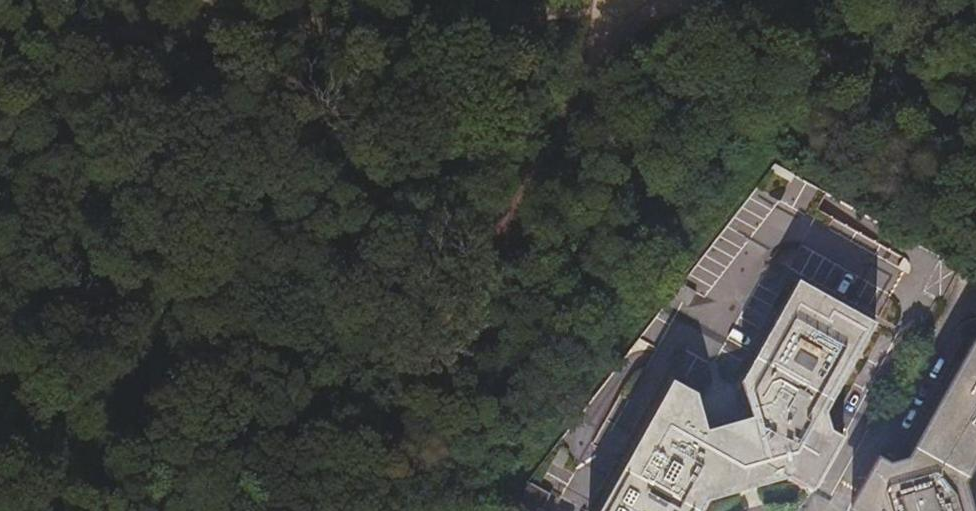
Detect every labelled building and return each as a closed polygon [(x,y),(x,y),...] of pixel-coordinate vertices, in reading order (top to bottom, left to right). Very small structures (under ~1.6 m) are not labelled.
[(878,323),(799,280),(743,381),(753,417),(708,430),(698,394),(673,380),(599,510),(704,510),(708,503),(791,479),(803,485),(815,492),(845,438),(833,431),(828,413),(878,323)] [(910,459),(891,463),(880,457),(850,510),(973,510),(964,483),(975,462),(975,338),(910,459)]
